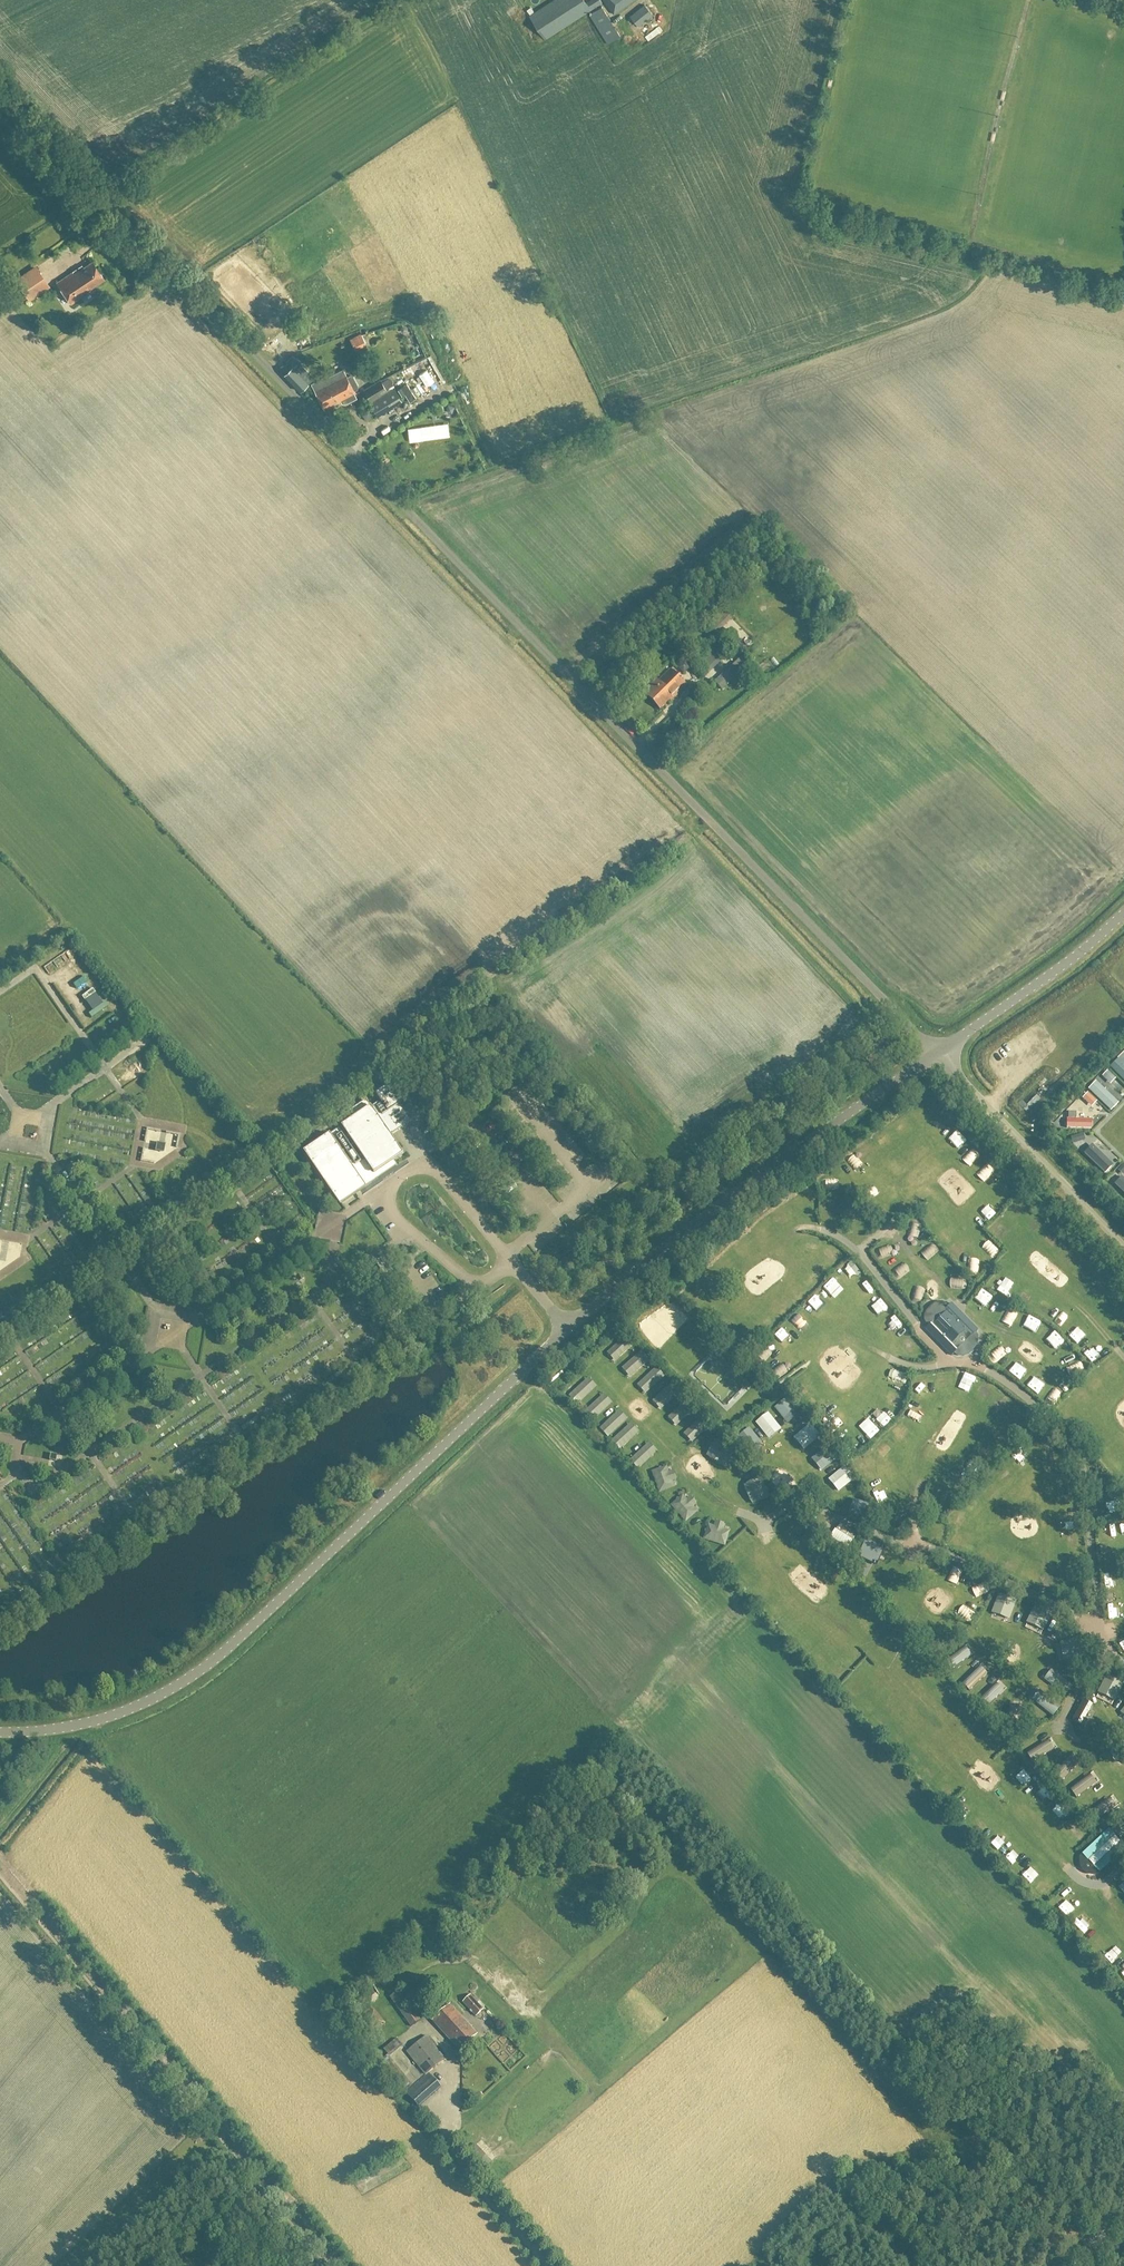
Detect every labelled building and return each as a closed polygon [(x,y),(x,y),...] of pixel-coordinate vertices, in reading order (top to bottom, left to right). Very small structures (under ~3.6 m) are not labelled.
[(601,4),(599,0),(592,0),(586,4),(583,0),(555,0),(529,17),(545,40),(601,4)] [(634,0),(603,0),(614,15),(634,0)] [(638,27),(652,16),(644,6),(630,17),(638,27)] [(589,15),(608,44),(620,37),(601,7),(589,15)] [(91,288),(104,280),(92,262),(74,274),(72,272),(56,283),(70,304),(92,290),(91,288)] [(47,287),(35,269),(17,281),(29,299),(47,287)] [(362,332),(351,337),(356,348),(367,343),(362,332)] [(301,392),(314,379),(293,356),(279,369),(301,392)] [(341,402),(342,404),(346,404),(356,399),(354,395),(356,394),(346,374),(328,384),(328,383),(314,390),(325,410),(341,402)] [(371,402),(387,392),(381,381),(364,391),(371,402)] [(370,404),(378,417),(402,401),(395,389),(370,404)] [(403,404),(405,410),(415,407),(412,401),(403,404)] [(676,697),(687,686),(670,669),(658,680),(656,678),(642,693),(660,710),(674,695),(676,697)] [(695,709),(702,701),(696,695),(688,702),(695,709)] [(92,1011),(88,1013),(92,1018),(109,1006),(105,1002),(103,1003),(92,1011)] [(330,1136),(305,1153),(331,1190),(341,1204),(342,1204),(356,1194),(365,1188),(364,1188),(365,1187),(371,1183),(368,1179),(393,1162),(393,1161),(403,1155),(399,1150),(396,1145),(390,1136),(411,1122),(399,1105),(400,1105),(407,1100),(394,1082),(375,1095),(380,1102),(371,1108),(366,1111),(362,1105),(366,1102),(366,1101),(338,1121),(342,1127),(330,1136)] [(1111,1112),(1119,1105),(1096,1082),(1088,1089),(1111,1112)] [(1086,1098),(1093,1105),(1098,1100),(1091,1094),(1086,1098)] [(915,1110),(922,1119),(929,1113),(923,1104),(915,1110)] [(1069,1131),(1094,1131),(1095,1119),(1069,1118),(1069,1131)] [(946,1120),(938,1129),(947,1136),(954,1127),(946,1120)] [(877,1136),(885,1146),(895,1138),(887,1128),(877,1136)] [(959,1150),(968,1142),(958,1132),(950,1140),(959,1150)] [(1093,1146),(1085,1155),(1105,1175),(1114,1166),(1093,1146)] [(977,1153),(968,1162),(975,1169),(984,1160),(977,1153)] [(981,1170),(986,1181),(997,1176),(992,1165),(981,1170)] [(871,1189),(863,1192),(866,1202),(874,1199),(871,1189)] [(794,1198),(799,1210),(808,1206),(803,1194),(794,1198)] [(846,1205),(848,1218),(858,1216),(855,1203),(846,1205)] [(1011,1211),(1019,1219),(1027,1211),(1019,1203),(1011,1211)] [(779,1223),(788,1217),(782,1207),(773,1213),(779,1223)] [(975,1214),(981,1222),(987,1217),(980,1210),(975,1214)] [(932,1228),(942,1223),(939,1216),(929,1221),(932,1228)] [(810,1237),(806,1253),(815,1255),(819,1239),(810,1237)] [(745,1261),(753,1254),(743,1240),(734,1246),(745,1261)] [(830,1265),(841,1253),(833,1244),(821,1256),(830,1265)] [(966,1245),(954,1253),(960,1263),(972,1255),(966,1245)] [(727,1252),(719,1260),(729,1269),(737,1261),(727,1252)] [(1084,1262),(1076,1270),(1086,1280),(1094,1273),(1084,1262)] [(851,1283),(858,1277),(847,1265),(840,1272),(851,1283)] [(1094,1290),(1103,1299),(1111,1291),(1103,1282),(1094,1290)] [(999,1294),(1008,1299),(1013,1289),(1004,1284),(999,1294)] [(1028,1307),(1033,1295),(1022,1290),(1017,1303),(1028,1307)] [(984,1291),(978,1301),(990,1308),(996,1298),(984,1291)] [(703,1292),(693,1302),(699,1308),(709,1299),(703,1292)] [(814,1298),(807,1306),(820,1318),(827,1309),(814,1298)] [(997,1313),(1011,1319),(1015,1309),(1001,1303),(997,1313)] [(928,1327),(926,1329),(952,1356),(955,1353),(959,1356),(964,1357),(969,1355),(974,1352),(977,1348),(978,1343),(978,1338),(975,1333),(978,1331),(952,1304),(949,1306),(945,1304),(940,1304),(935,1306),(931,1308),(928,1312),(926,1317),(927,1322),(928,1327)] [(1020,1312),(1016,1323),(1029,1329),(1033,1318),(1020,1312)] [(800,1315),(794,1319),(801,1329),(807,1325),(800,1315)] [(900,1316),(886,1326),(893,1337),(907,1327),(900,1316)] [(1048,1339),(1053,1329),(1040,1322),(1035,1333),(1048,1339)] [(783,1346),(790,1338),(782,1330),(774,1338),(783,1346)] [(1073,1341),(1080,1349),(1091,1337),(1083,1330),(1073,1341)] [(610,1353),(619,1362),(636,1345),(628,1336),(610,1353)] [(1062,1354),(1071,1348),(1062,1336),(1053,1342),(1062,1354)] [(912,1354),(922,1349),(917,1339),(907,1344),(912,1354)] [(1007,1366),(1011,1356),(1000,1352),(996,1362),(1007,1366)] [(1078,1353),(1069,1360),(1077,1372),(1086,1365),(1078,1353)] [(628,1371),(634,1377),(652,1360),(646,1354),(628,1371)] [(1109,1369),(1118,1361),(1113,1356),(1104,1364),(1109,1369)] [(1019,1365),(1013,1376),(1024,1381),(1029,1371),(1019,1365)] [(660,1370),(643,1387),(649,1393),(666,1376),(660,1370)] [(962,1389),(972,1392),(978,1377),(968,1374),(962,1389)] [(1094,1375),(1089,1382),(1101,1391),(1106,1384),(1094,1375)] [(920,1399),(932,1395),(926,1377),(914,1381),(920,1399)] [(1040,1394),(1045,1384),(1035,1379),(1029,1389),(1040,1394)] [(574,1396),(580,1402),(599,1387),(593,1380),(574,1396)] [(793,1389),(801,1397),(810,1389),(802,1381),(793,1389)] [(989,1384),(986,1388),(996,1395),(999,1391),(989,1384)] [(669,1386),(656,1401),(665,1409),(678,1394),(669,1386)] [(1075,1393),(1083,1402),(1090,1396),(1082,1387),(1075,1393)] [(982,1399),(988,1403),(994,1394),(987,1390),(982,1399)] [(1055,1408),(1062,1400),(1053,1392),(1046,1400),(1055,1408)] [(609,1397),(591,1411),(596,1417),(614,1402),(609,1397)] [(786,1399),(776,1407),(784,1418),(795,1409),(786,1399)] [(1069,1423),(1077,1415),(1069,1408),(1061,1416),(1069,1423)] [(767,1414),(757,1422),(765,1432),(776,1424),(767,1414)] [(830,1426),(837,1434),(847,1425),(840,1417),(830,1426)] [(903,1422),(894,1428),(904,1442),(913,1435),(903,1422)] [(809,1426),(799,1434),(807,1445),(818,1437),(809,1426)] [(632,1428),(616,1441),(621,1448),(637,1435),(632,1428)] [(749,1428),(738,1437),(747,1447),(757,1439),(749,1428)] [(1106,1436),(1099,1439),(1102,1446),(1109,1443),(1106,1436)] [(890,1453),(895,1441),(883,1437),(878,1449),(890,1453)] [(827,1447),(816,1455),(825,1466),(835,1457),(827,1447)] [(634,1460),(638,1466),(654,1455),(650,1449),(634,1460)] [(874,1453),(865,1458),(870,1468),(879,1463),(874,1453)] [(1046,1459),(1051,1469),(1063,1462),(1058,1453),(1046,1459)] [(844,1468),(833,1476),(842,1487),(852,1478),(844,1468)] [(1105,1480),(1098,1483),(1105,1500),(1112,1497),(1105,1480)] [(953,1488),(960,1497),(968,1490),(962,1482),(953,1488)] [(881,1495),(890,1493),(889,1485),(880,1486),(881,1495)] [(1071,1504),(1081,1501),(1076,1489),(1067,1492),(1071,1504)] [(974,1506),(981,1498),(976,1493),(969,1501),(974,1506)] [(942,1495),(936,1502),(948,1512),(954,1506),(942,1495)] [(872,1507),(859,1502),(855,1515),(868,1519),(872,1507)] [(961,1526),(968,1516),(958,1509),(951,1519),(961,1526)] [(883,1514),(885,1522),(901,1519),(900,1510),(883,1514)] [(788,1535),(801,1525),(794,1515),(781,1525),(788,1535)] [(857,1534),(841,1523),(827,1546),(843,1556),(857,1534)] [(948,1538),(952,1531),(939,1523),(935,1530),(948,1538)] [(806,1532),(799,1539),(807,1548),(814,1541),(806,1532)] [(885,1546),(866,1538),(858,1556),(876,1565),(885,1546)] [(969,1547),(978,1551),(981,1541),(972,1538),(969,1547)] [(1085,1539),(1074,1539),(1073,1551),(1084,1551),(1085,1539)] [(966,1554),(974,1556),(976,1551),(967,1548),(966,1554)] [(987,1562),(995,1567),(1004,1553),(996,1548),(987,1562)] [(731,1570),(739,1564),(731,1554),(723,1561),(731,1570)] [(927,1566),(939,1573),(944,1564),(932,1557),(927,1566)] [(1082,1557),(1074,1557),(1074,1567),(1082,1567),(1082,1557)] [(951,1579),(964,1583),(967,1571),(954,1568),(951,1579)] [(745,1576),(752,1582),(758,1576),(751,1570),(745,1576)] [(1023,1580),(1035,1584),(1037,1578),(1025,1575),(1023,1580)] [(744,1576),(740,1580),(746,1587),(751,1584),(744,1576)] [(1016,1600),(1000,1594),(993,1613),(996,1614),(998,1608),(1011,1613),(1016,1600)] [(868,1618),(879,1608),(871,1600),(861,1610),(868,1618)] [(1052,1612),(1036,1605),(1028,1622),(1031,1624),(1034,1618),(1046,1624),(1052,1612)] [(873,1621),(879,1629),(890,1621),(884,1613),(873,1621)] [(962,1631),(968,1627),(959,1614),(953,1618),(962,1631)] [(812,1647),(818,1641),(811,1633),(805,1639),(812,1647)] [(976,1633),(966,1641),(971,1648),(981,1640),(976,1633)] [(900,1635),(893,1643),(901,1651),(908,1643),(900,1635)] [(806,1652),(811,1649),(805,1639),(800,1642),(806,1652)] [(1083,1656),(1080,1639),(1060,1643),(1061,1647),(1067,1646),(1070,1659),(1083,1656)] [(827,1649),(820,1655),(827,1663),(834,1658),(827,1649)] [(960,1649),(945,1660),(951,1669),(967,1659),(960,1649)] [(982,1653),(986,1664),(998,1660),(994,1649),(982,1653)] [(822,1668),(827,1665),(821,1655),(816,1658),(822,1668)] [(835,1681),(847,1670),(838,1660),(826,1671),(835,1681)] [(920,1677),(927,1684),(937,1674),(930,1667),(920,1677)] [(1004,1677),(1010,1683),(1020,1673),(1013,1667),(1004,1677)] [(1041,1670),(1034,1678),(1042,1685),(1049,1677),(1041,1670)] [(975,1671),(962,1683),(969,1692),(983,1679),(975,1671)] [(1073,1687),(1058,1675),(1051,1684),(1066,1696),(1073,1687)] [(1123,1683),(1108,1675),(1099,1693),(1103,1695),(1106,1689),(1117,1695),(1123,1683)] [(846,1692),(854,1699),(864,1687),(857,1681),(846,1692)] [(992,1687),(978,1701),(986,1709),(1000,1695),(992,1687)] [(1060,1707),(1045,1695),(1038,1704),(1053,1716),(1060,1707)] [(1009,1712),(1006,1731),(1017,1732),(1020,1714),(1009,1712)] [(885,1730),(892,1723),(883,1715),(876,1723),(885,1730)] [(993,1729),(986,1736),(995,1746),(1002,1738),(993,1729)] [(1043,1743),(1027,1753),(1033,1762),(1049,1752),(1043,1743)] [(910,1761),(919,1757),(914,1746),(905,1751),(910,1761)] [(1066,1760),(1054,1774),(1062,1781),(1075,1767),(1066,1760)] [(928,1780),(936,1773),(927,1764),(920,1771),(928,1780)] [(1029,1769),(1019,1777),(1028,1787),(1037,1779),(1029,1769)] [(1085,1777),(1070,1789),(1076,1798),(1092,1786),(1085,1777)] [(945,1783),(938,1790),(945,1798),(952,1791),(945,1783)] [(1105,1801),(1090,1812),(1096,1821),(1112,1810),(1105,1801)] [(961,1813),(968,1821),(980,1810),(973,1802),(961,1813)] [(986,1816),(975,1828),(986,1837),(996,1824),(986,1816)] [(1070,1825),(1074,1836),(1084,1832),(1080,1821),(1070,1825)] [(1097,1875),(1123,1849),(1123,1837),(1120,1833),(1120,1831),(1110,1830),(1081,1857),(1081,1868),(1083,1868),(1087,1871),(1086,1873),(1097,1875)] [(1006,1832),(993,1842),(1001,1852),(1014,1842),(1006,1832)] [(1013,1856),(1021,1865),(1028,1859),(1019,1850),(1013,1856)] [(1017,1869),(1021,1866),(1012,1857),(1008,1860),(1017,1869)] [(1037,1891),(1045,1899),(1056,1888),(1048,1880),(1037,1891)] [(1123,1960),(1123,1950),(1120,1946),(1108,1958),(1116,1967),(1123,1960)] [(411,2027),(420,2020),(400,1991),(390,1997),(411,2027)] [(476,2017),(484,2009),(471,1995),(463,2003),(476,2017)] [(459,2050),(477,2034),(450,2005),(433,2021),(459,2050)] [(426,2075),(445,2060),(426,2036),(407,2052),(426,2075)] [(405,2092),(413,2086),(390,2057),(403,2046),(396,2039),(383,2049),(388,2055),(380,2061),(405,2092)] [(413,2086),(405,2092),(419,2107),(441,2086),(429,2073),(426,2075),(413,2086)]
